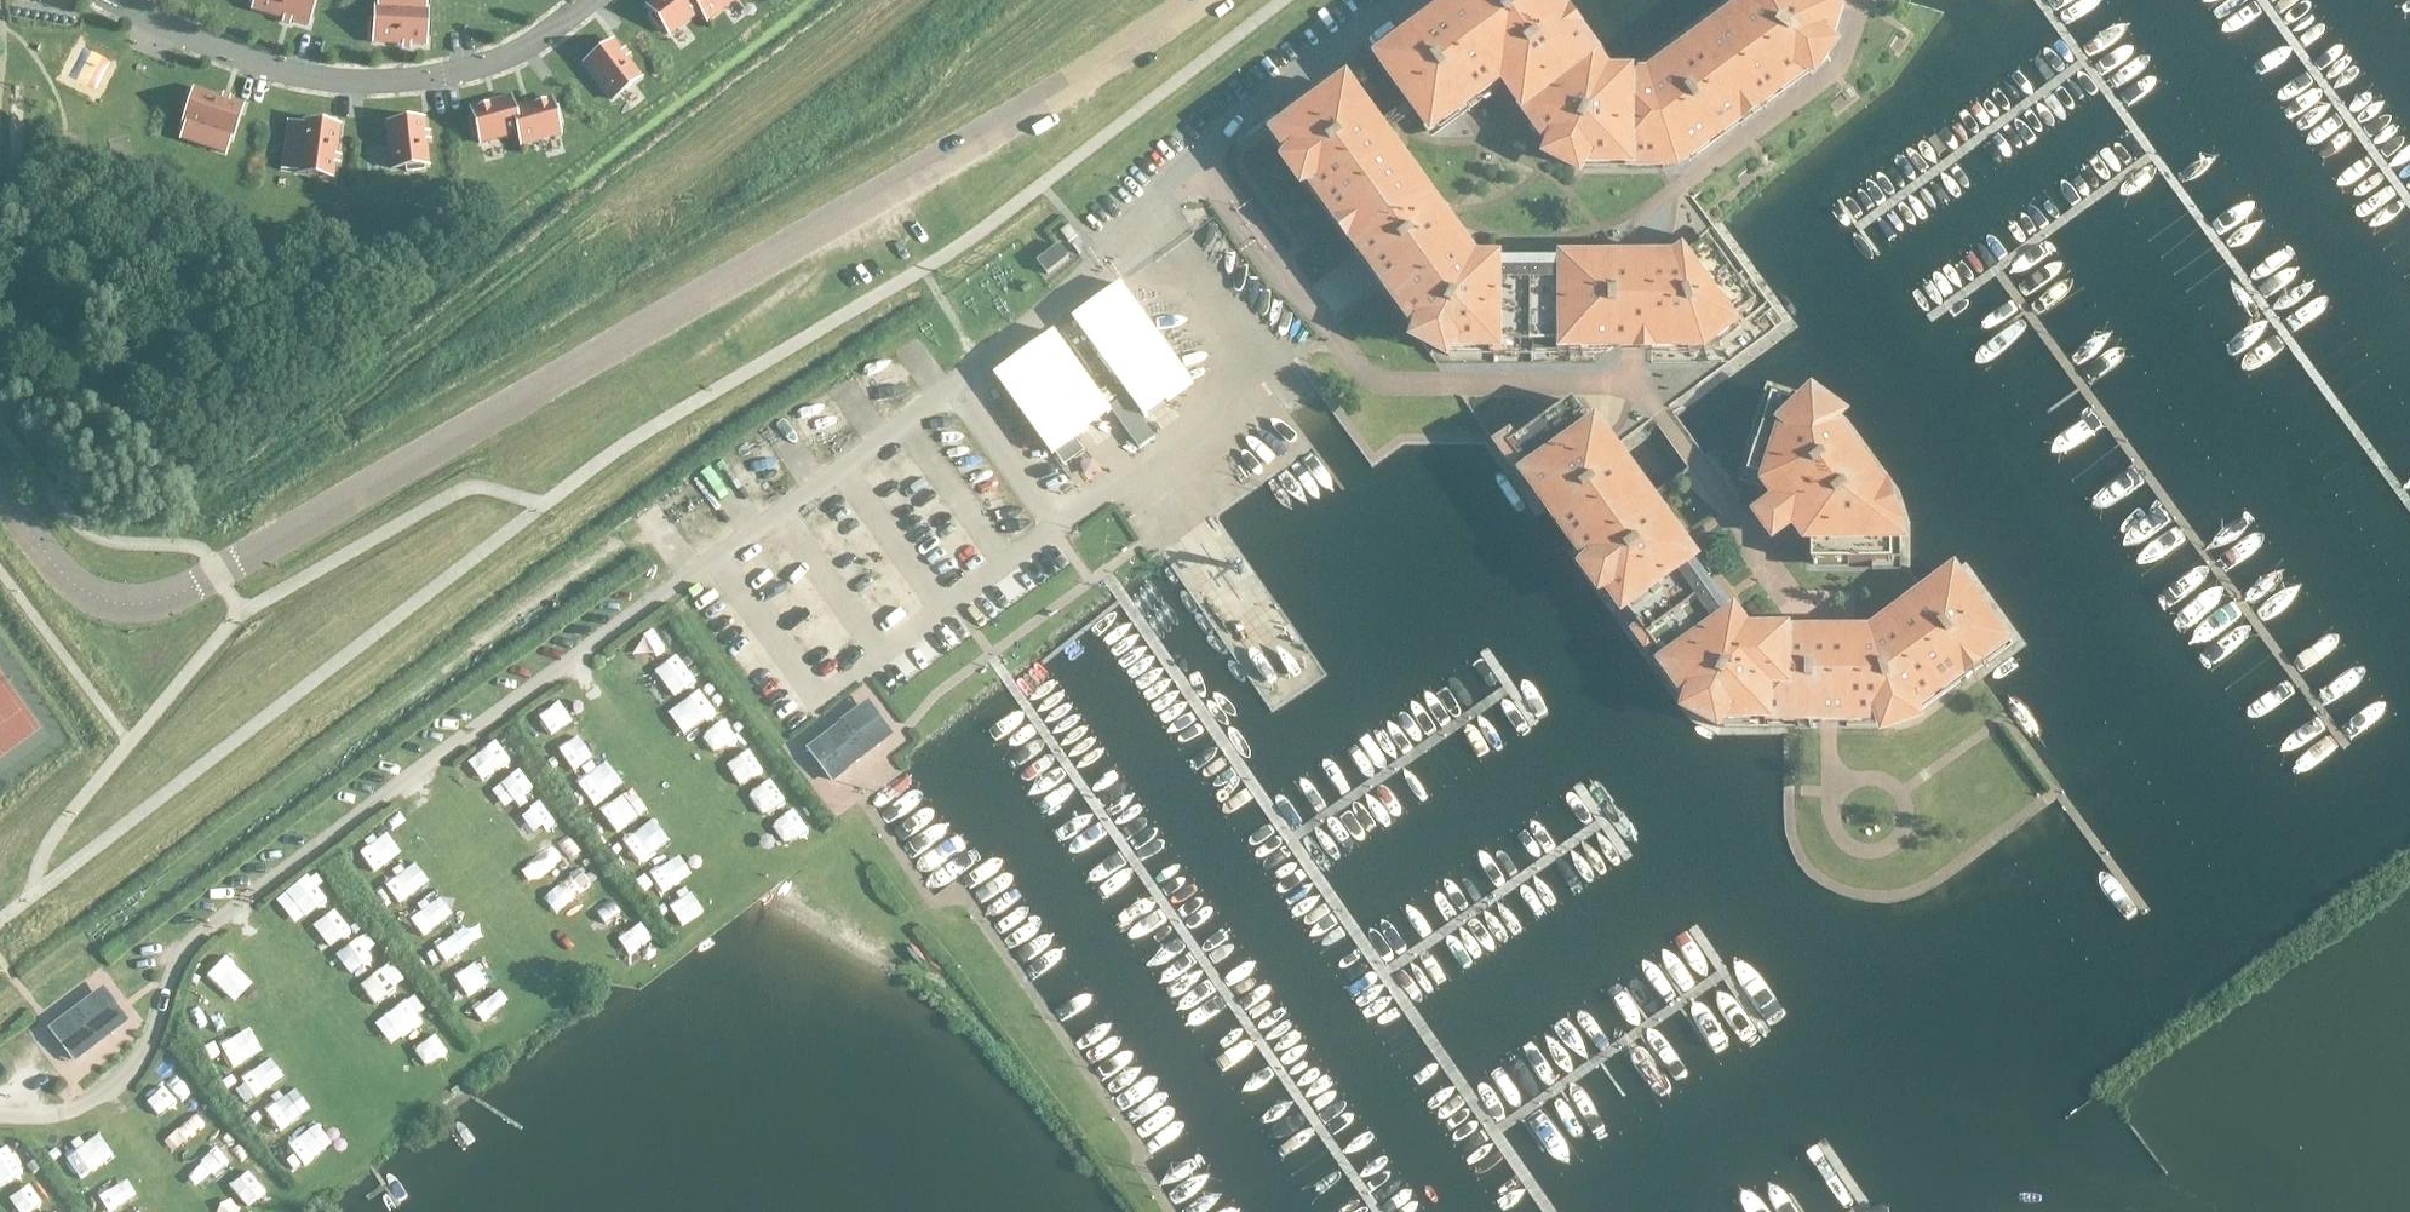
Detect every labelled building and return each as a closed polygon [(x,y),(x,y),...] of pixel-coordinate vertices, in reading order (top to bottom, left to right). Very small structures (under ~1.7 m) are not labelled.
[(314,0),(250,0),(249,4),(253,5),(252,10),(307,26),(314,0)] [(403,8),(374,7),(374,21),(369,20),(368,38),(373,38),(372,43),(424,45),(426,9),(424,9),(424,0),(403,0),(403,8)] [(646,6),(652,14),(648,16),(659,30),(662,28),(668,35),(699,12),(699,11),(691,0),(654,0),(646,6)] [(706,21),(734,0),(691,0),(699,11),(699,12),(706,21)] [(1492,440),(1538,504),(1545,499),(1547,502),(1551,507),(1544,513),(1559,533),(1566,528),(1580,547),(1573,552),(1648,655),(1656,651),(1694,704),(1690,713),(1719,727),(1724,719),(1767,719),(1772,723),(1778,723),(1784,719),(1797,719),(1798,728),(1823,727),(1824,719),(1828,719),(1881,719),(1884,727),(1915,717),(1913,708),(1959,675),(1965,681),(1984,667),(1980,659),(2001,644),(1954,579),(1926,599),(1926,600),(1937,608),(1934,613),(1926,607),(1928,617),(1923,618),(1922,613),(1915,618),(1907,622),(1900,627),(1894,632),(1887,637),(1880,643),(1885,648),(1881,652),(1874,644),(1873,655),(1868,654),(1868,646),(1848,646),(1848,645),(1847,645),(1847,646),(1825,646),(1817,646),(1817,647),(1819,653),(1814,655),(1811,655),(1811,648),(1810,645),(1807,655),(1801,653),(1803,648),(1783,646),(1783,639),(1766,639),(1766,646),(1746,646),(1746,654),(1741,653),(1741,648),(1737,651),(1734,647),(1740,643),(1710,604),(1706,599),(1713,594),(1645,500),(1639,504),(1606,460),(1604,456),(1615,448),(1784,325),(1774,310),(1718,234),(1673,173),(1826,62),(1844,8),(1819,0),(1738,0),(1646,67),(1607,68),(1557,0),(1475,0),(1457,13),(1450,18),(1378,70),(1355,87),(1317,115),(1312,109),(1271,138),(1430,356),(1492,440)] [(611,100),(640,78),(612,42),(583,64),(611,100)] [(181,110),(186,111),(181,124),(208,133),(204,147),(224,154),(229,140),(231,140),(242,106),(193,90),(191,94),(187,93),(181,110)] [(517,133),(518,133),(511,110),(512,110),(509,98),(470,109),(472,118),(468,119),(473,136),(477,135),(480,144),(517,133)] [(549,99),(512,110),(511,110),(518,133),(517,133),(520,145),(559,134),(557,125),(561,124),(556,107),(552,108),(549,99)] [(284,148),(282,169),(296,171),(296,173),(332,178),(338,127),(334,126),(334,122),(317,119),(316,124),(302,122),(299,150),(284,148)] [(406,172),(423,170),(423,166),(427,165),(423,120),(386,123),(391,169),(405,168),(406,172)] [(1069,258),(1059,245),(1037,262),(1047,275),(1069,258)] [(1086,311),(1074,320),(1145,419),(1193,384),(1121,285),(1086,311)] [(1128,400),(1112,412),(1140,451),(1156,439),(1128,400)] [(1773,401),(1749,477),(1772,485),(1774,480),(1775,474),(1780,475),(1779,481),(1784,477),(1786,482),(1778,487),(1791,505),(1767,522),(1776,533),(1799,516),(1812,533),(1820,528),(1823,531),(1819,535),(1824,536),(1823,541),(1819,540),(1812,540),(1812,565),(1893,565),(1893,529),(1901,525),(1891,493),(1882,495),(1839,434),(1843,426),(1814,405),(1807,412),(1773,401)] [(674,687),(696,703),(704,693),(682,676),(674,687)] [(711,706),(700,711),(712,735),(723,729),(711,706)] [(764,797),(774,788),(756,767),(745,775),(764,797)] [(781,798),(769,805),(780,825),(792,818),(781,798)] [(802,831),(792,838),(806,860),(817,853),(802,831)] [(324,920),(333,913),(317,892),(308,900),(324,920)] [(687,948),(699,943),(688,919),(676,925),(687,948)] [(342,923),(331,930),(347,953),(357,946),(342,923)] [(378,996),(394,1012),(402,1004),(387,988),(378,996)] [(100,991),(49,1029),(73,1061),(124,1023),(100,991)] [(419,1040),(429,1032),(414,1014),(404,1021),(419,1040)] [(313,1138),(291,1153),(310,1181),(332,1167),(313,1138)] [(12,1159),(1,1167),(17,1192),(29,1185),(12,1159)] [(263,1210),(273,1200),(255,1182),(245,1191),(263,1210)]
